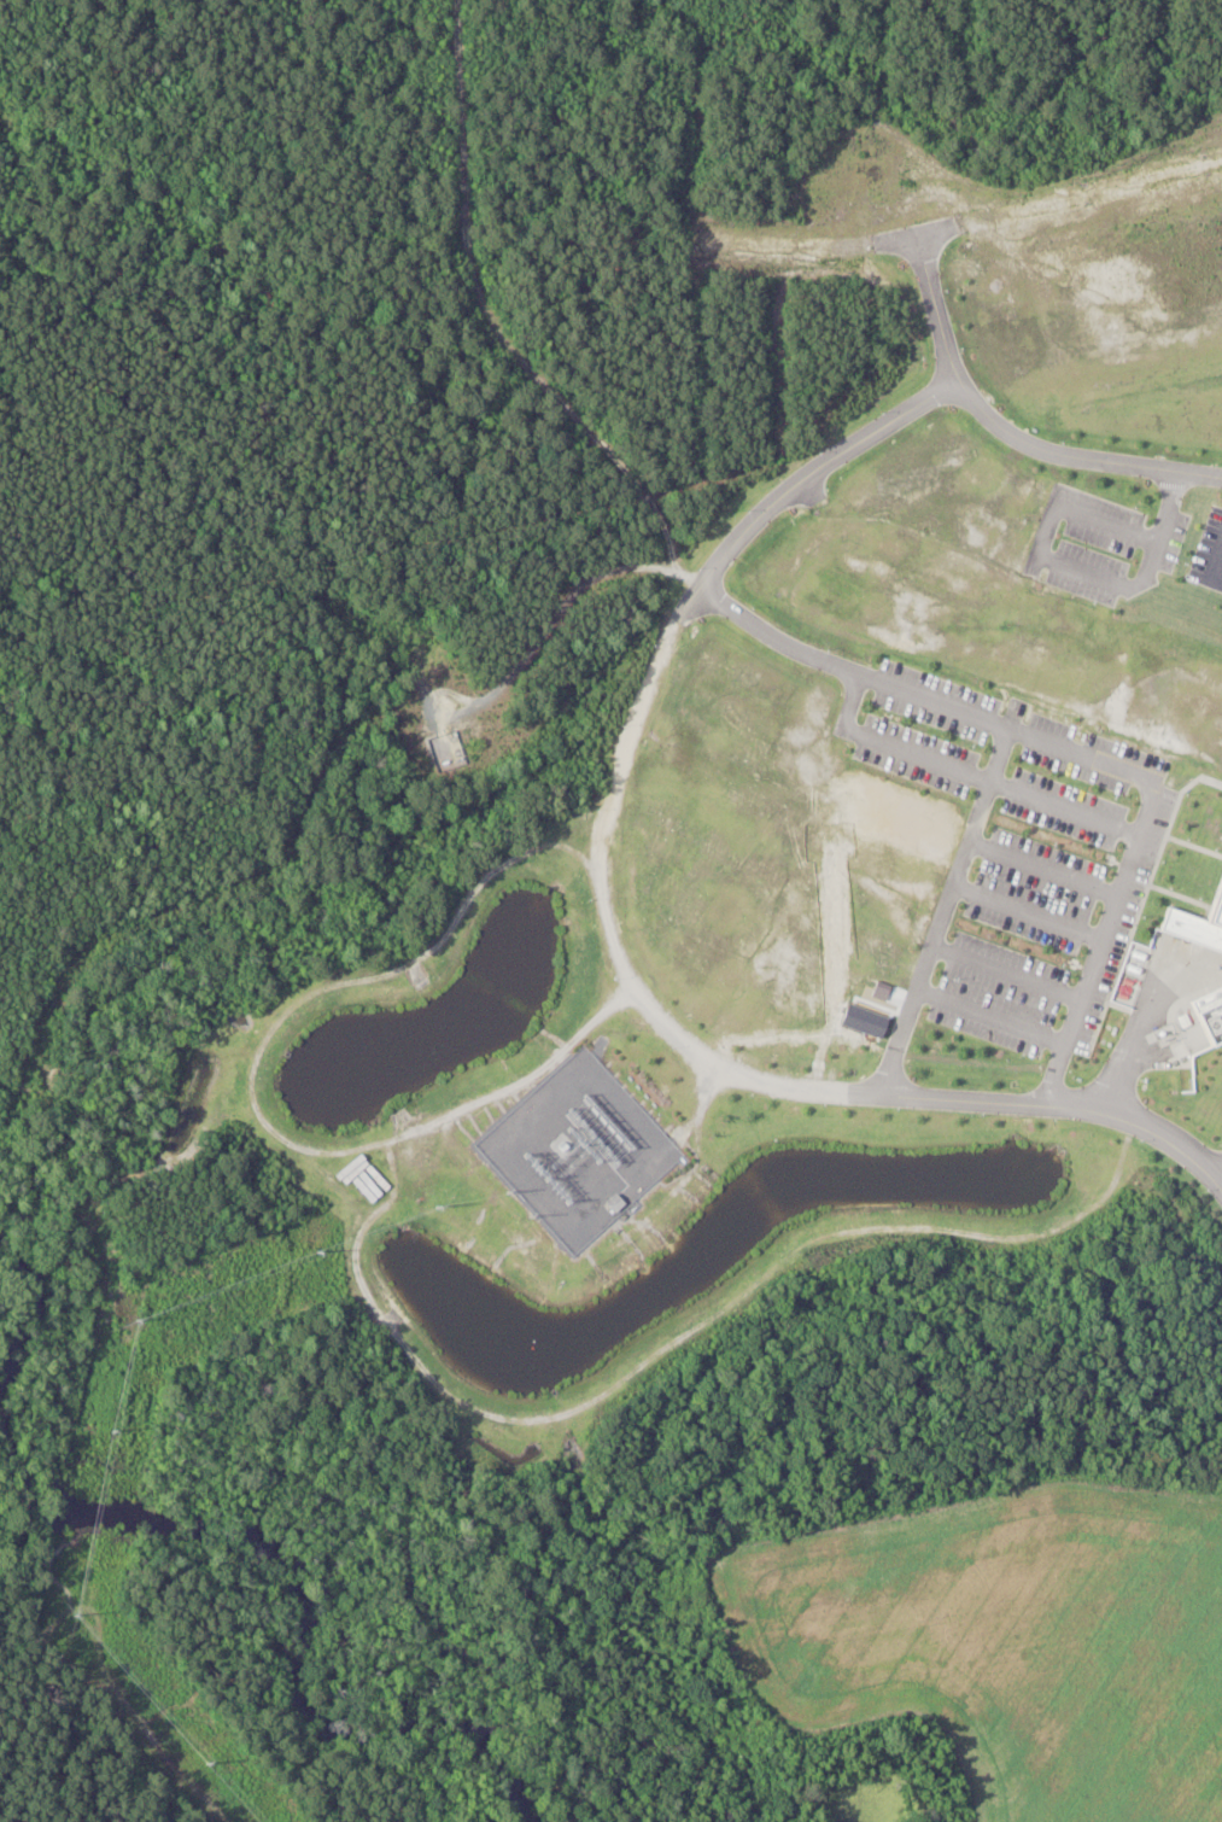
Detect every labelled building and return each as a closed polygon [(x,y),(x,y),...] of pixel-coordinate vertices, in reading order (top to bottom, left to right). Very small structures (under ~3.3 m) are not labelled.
[(426,739),(436,772),(465,763),(454,730),(426,739)] [(1218,835),(1221,836),(1221,959),(1167,939),(1139,1012),(1110,1001),(1133,944),(1150,950),(1165,910),(1188,916),(1218,835)] [(1185,1005),(1221,987),(1221,1038),(1201,1049),(1185,1005)]
